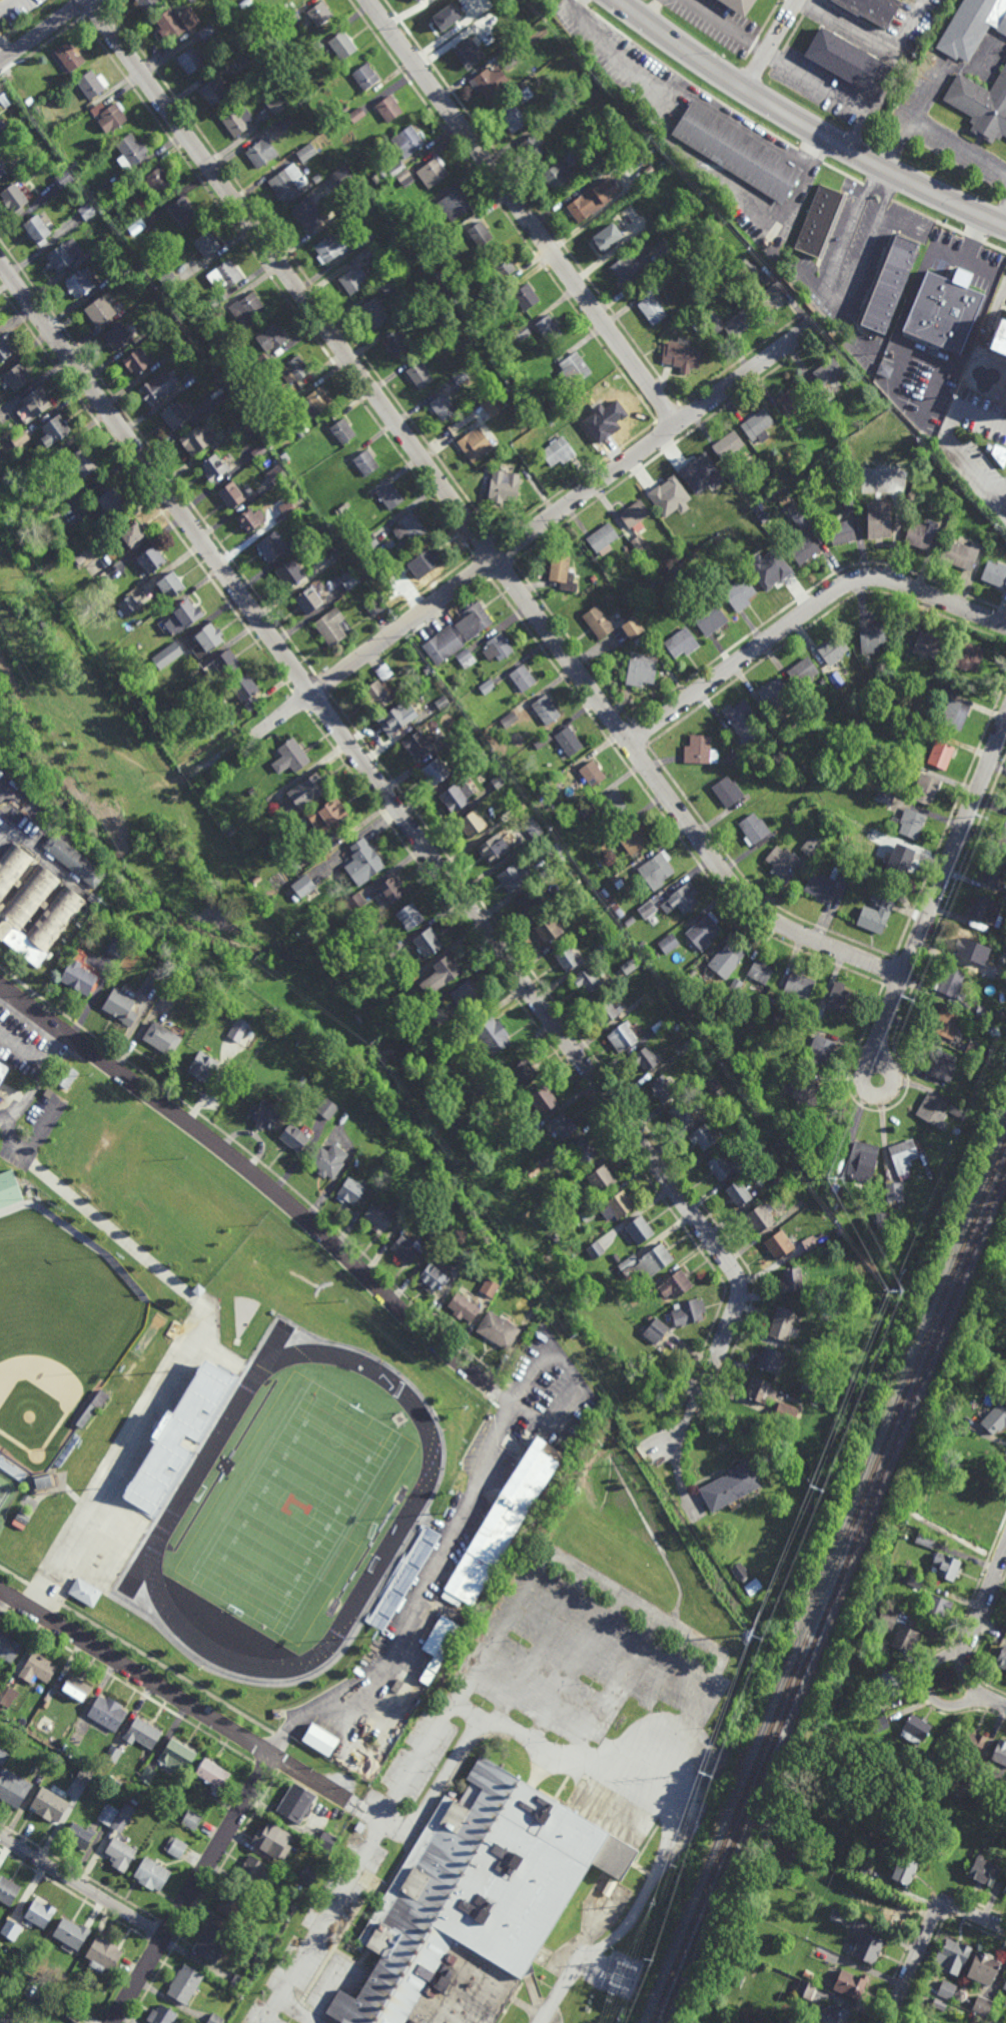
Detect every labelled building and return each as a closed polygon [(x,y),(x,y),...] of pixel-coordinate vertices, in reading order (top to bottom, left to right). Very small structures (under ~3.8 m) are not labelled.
[(146,14),(136,0),(160,0),(161,2),(146,14)] [(744,17),(718,0),(755,0),(744,17)] [(857,15),(832,0),(899,0),(902,2),(886,29),(858,13),(857,15)] [(934,48),(962,0),(1005,0),(1005,35),(988,24),(965,63),(956,57),(954,60),(934,48)] [(315,27),(305,12),(321,1),(331,16),(315,27)] [(454,25),(441,35),(435,26),(434,27),(426,16),(443,3),(451,14),(448,16),(454,25)] [(201,21),(189,30),(186,26),(184,28),(186,30),(168,44),(159,31),(162,28),(156,20),(171,9),(180,21),(182,20),(178,15),(190,6),(201,21)] [(290,28),(282,17),(293,9),(299,17),(297,18),(300,21),(290,28)] [(204,42),(197,32),(210,23),(217,33),(204,42)] [(256,33),(252,28),(255,25),(260,30),(256,33)] [(874,97),(803,55),(820,25),(892,66),(874,97)] [(340,61),(327,41),(342,30),(356,50),(340,61)] [(461,66),(449,49),(464,37),(477,54),(461,66)] [(69,73),(54,51),(69,40),(85,61),(69,73)] [(314,51),(310,45),(318,40),(321,46),(314,51)] [(188,75),(176,58),(192,46),(204,63),(188,75)] [(506,69),(496,54),(508,46),(518,61),(506,69)] [(988,91),(1005,60),(1005,139),(1000,135),(998,140),(994,138),(990,145),(967,131),(971,125),(967,123),(970,118),(941,101),(957,73),(988,91)] [(362,91),(350,74),(366,63),(378,80),(362,91)] [(511,83),(488,101),(480,91),(476,94),(467,82),(486,67),(489,71),(491,70),(490,68),(492,66),(494,67),(497,65),(511,83)] [(97,77),(101,74),(109,85),(104,88),(105,88),(89,100),(75,81),(91,69),(97,77)] [(211,107),(199,90),(215,78),(228,95),(211,107)] [(521,105),(511,92),(523,82),(533,96),(521,105)] [(4,108),(0,103),(0,95),(5,91),(13,101),(4,108)] [(233,99),(230,94),(235,91),(238,96),(233,99)] [(277,118),(266,103),(281,92),(292,107),(277,118)] [(385,124),(373,106),(389,95),(401,112),(385,124)] [(28,107),(24,102),(30,97),(34,103),(28,107)] [(796,186),(794,185),(791,191),(793,192),(788,199),(786,197),(782,204),(669,134),(690,100),(803,171),(798,179),(800,180),(796,186)] [(111,131),(111,130),(106,134),(97,122),(102,118),(99,114),(118,101),(124,110),(122,112),(127,120),(111,131)] [(511,134),(495,113),(511,101),(527,122),(511,134)] [(94,117),(89,110),(101,102),(105,109),(94,117)] [(33,115),(28,108),(34,104),(39,111),(33,115)] [(235,138),(222,121),(244,105),(255,120),(250,124),(251,127),(235,138)] [(340,114),(338,110),(345,106),(347,110),(340,114)] [(352,124),(346,115),(358,107),(364,115),(352,124)] [(549,128),(541,118),(554,108),(562,119),(549,128)] [(281,132),(274,123),(287,113),(294,123),(281,132)] [(9,132),(2,119),(0,121),(0,137),(9,132)] [(423,144),(403,159),(389,140),(410,125),(423,144)] [(139,144),(142,142),(149,152),(146,154),(148,156),(126,173),(116,160),(123,155),(115,144),(131,133),(139,144)] [(532,161),(519,144),(533,134),(546,151),(532,161)] [(279,155),(258,170),(246,153),(250,150),(248,148),(250,147),(251,148),(255,145),(254,144),(257,142),(258,144),(261,141),(260,140),(266,136),(279,155)] [(39,156),(32,147),(42,139),(49,148),(39,156)] [(569,158),(564,150),(579,140),(584,147),(569,158)] [(302,162),(296,151),(310,143),(316,153),(302,162)] [(436,157),(437,156),(444,165),(442,167),(447,174),(428,189),(415,172),(421,168),(420,166),(434,155),(436,157)] [(391,178),(386,170),(400,160),(406,168),(391,178)] [(556,194),(550,186),(547,188),(539,177),(561,160),(576,179),(556,194)] [(72,171),(68,166),(75,161),(79,166),(72,171)] [(85,171),(82,167),(87,163),(90,167),(85,171)] [(308,183),(300,189),(302,193),(288,203),(286,200),(284,202),(269,181),(294,163),(308,183)] [(153,199),(142,183),(147,180),(145,178),(162,166),(174,184),(153,199)] [(338,190),(328,178),(342,167),(351,180),(338,190)] [(63,188),(55,177),(66,169),(74,180),(63,188)] [(381,180),(377,173),(383,169),(387,176),(381,180)] [(314,184),(310,179),(317,174),(321,179),(314,184)] [(620,193),(590,215),(591,215),(578,225),(565,207),(580,197),(579,196),(592,187),(593,188),(608,177),(620,193)] [(3,201),(0,197),(0,193),(13,183),(27,203),(21,208),(24,212),(16,217),(13,213),(12,214),(8,208),(6,210),(1,202),(3,201)] [(847,196),(821,260),(793,249),(819,185),(847,196)] [(325,222),(310,233),(301,221),(298,223),(291,214),(294,212),(291,209),(307,197),(321,186),(331,199),(316,210),(325,222)] [(450,223),(436,204),(456,189),(471,208),(450,223)] [(81,206),(76,201),(83,196),(87,201),(81,206)] [(198,218),(183,230),(167,208),(183,197),(198,218)] [(86,222),(77,211),(88,202),(97,213),(86,222)] [(419,219),(414,213),(423,205),(429,211),(419,219)] [(51,235),(44,239),(47,243),(39,249),(37,245),(35,246),(31,240),(30,240),(25,233),(26,233),(22,226),(37,215),(51,235)] [(641,234),(633,224),(647,215),(654,225),(641,234)] [(136,234),(131,226),(140,220),(146,228),(136,234)] [(121,230),(118,225),(125,221),(128,226),(121,230)] [(478,249),(466,232),(480,222),(493,238),(478,249)] [(601,257),(585,236),(604,222),(619,243),(601,257)] [(373,238),(369,241),(369,242),(357,250),(350,240),(363,231),(363,232),(368,229),(373,238)] [(206,260),(193,242),(209,231),(221,249),(206,260)] [(922,243),(884,337),(856,326),(892,234),(896,235),(897,233),(922,243)] [(102,249),(97,242),(109,235),(113,241),(102,249)] [(342,243),(344,242),(347,246),(345,247),(348,250),(339,256),(339,255),(323,266),(318,258),(320,256),(314,248),(329,237),(330,239),(337,235),(342,243)] [(84,255),(61,272),(57,274),(44,257),(64,242),(65,243),(72,238),(84,255)] [(366,261),(359,252),(371,244),(378,253),(366,261)] [(624,289),(608,267),(636,247),(652,269),(624,289)] [(685,271),(678,261),(690,253),(697,263),(685,271)] [(501,280),(490,263),(504,254),(515,270),(501,280)] [(228,290),(224,285),(219,289),(208,275),(230,259),(244,279),(228,290)] [(754,274),(741,265),(744,259),(757,269),(754,274)] [(124,274),(119,266),(127,261),(132,268),(124,274)] [(94,276),(89,279),(95,288),(87,293),(88,294),(85,297),(84,296),(76,301),(71,294),(69,295),(67,292),(69,290),(64,283),(67,281),(66,280),(68,278),(69,280),(71,278),(71,277),(74,275),(74,276),(78,274),(77,272),(79,271),(80,273),(88,267),(94,276)] [(366,279),(361,283),(364,287),(349,297),(337,280),(351,270),(352,272),(359,268),(366,279)] [(168,293),(159,280),(171,271),(180,284),(168,293)] [(954,278),(959,280),(957,285),(983,295),(959,353),(931,341),(929,345),(901,334),(926,271),(952,281),(954,278)] [(438,286),(431,278),(438,272),(445,281),(438,286)] [(384,295),(378,286),(391,277),(397,286),(384,295)] [(652,296),(667,316),(651,327),(636,306),(640,303),(635,296),(654,282),(660,291),(652,296)] [(524,313),(511,295),(527,284),(540,302),(524,313)] [(766,312),(756,297),(773,284),(784,299),(766,312)] [(214,310),(207,300),(220,290),(227,300),(214,310)] [(266,310),(253,319),(257,323),(245,332),(228,308),(241,299),(242,300),(254,292),(266,310)] [(107,303),(112,299),(114,302),(109,306),(116,316),(96,330),(83,311),(103,297),(107,303)] [(372,331),(357,310),(373,298),(388,320),(372,331)] [(753,325),(731,341),(723,329),(716,334),(703,317),(712,311),(722,324),(742,310),(753,325)] [(548,345),(534,325),(548,315),(562,335),(548,345)] [(1000,319),(1005,321),(1005,358),(988,351),(1000,319)] [(124,329),(131,324),(136,333),(130,337),(133,341),(119,350),(120,351),(118,352),(118,351),(115,353),(102,336),(120,323),(124,329)] [(282,332),(284,330),(291,340),(274,352),(273,350),(266,354),(256,338),(276,324),(282,332)] [(518,343),(512,334),(524,325),(531,334),(518,343)] [(395,360),(382,341),(397,330),(411,349),(395,360)] [(7,359),(0,364),(0,338),(1,337),(13,355),(9,358),(9,359),(8,360),(7,359)] [(689,351),(700,353),(698,371),(689,369),(688,375),(679,374),(680,368),(671,367),(672,365),(661,363),(663,347),(667,347),(667,342),(676,343),(677,337),(691,338),(689,351)] [(180,355),(175,348),(185,340),(190,347),(180,355)] [(149,361),(147,363),(150,368),(141,374),(142,375),(140,377),(139,376),(136,378),(133,373),(131,375),(121,362),(140,349),(149,361)] [(211,361),(207,355),(211,351),(216,357),(211,361)] [(575,385),(570,378),(568,379),(558,365),(576,352),(591,374),(575,385)] [(258,374),(256,371),(253,374),(249,368),(253,365),(251,363),(263,354),(271,365),(258,374)] [(297,384),(295,381),(289,385),(279,371),(298,356),(311,373),(297,384)] [(419,391),(405,372),(418,362),(433,381),(419,391)] [(888,377),(877,372),(880,363),(892,368),(888,377)] [(23,370),(25,369),(29,376),(28,377),(31,382),(14,395),(1,378),(19,364),(23,370)] [(458,387),(451,378),(463,369),(469,379),(458,387)] [(158,404),(159,405),(157,407),(156,405),(153,408),(149,402),(146,404),(142,398),(145,396),(140,389),(165,371),(178,389),(158,404)] [(968,389),(958,385),(962,376),(971,380),(968,389)] [(240,386),(237,382),(242,378),(246,382),(240,386)] [(786,412),(776,399),(796,385),(806,398),(786,412)] [(322,415),(321,414),(312,421),(301,407),(309,401),(307,399),(322,388),(335,404),(322,415)] [(217,408),(212,402),(213,401),(210,397),(221,390),(228,400),(217,408)] [(241,398),(238,393),(243,390),(246,395),(241,398)] [(622,393),(622,394),(625,394),(624,400),(622,399),(621,406),(623,406),(623,410),(621,409),(618,426),(601,423),(608,432),(594,442),(584,429),(598,419),(599,420),(601,420),(604,399),(593,397),(594,391),(605,392),(606,390),(622,393)] [(43,401),(45,399),(52,408),(34,421),(33,419),(21,428),(12,417),(25,407),(21,402),(30,395),(30,394),(32,392),(33,393),(36,391),(43,401)] [(505,395),(499,399),(501,401),(502,401),(505,406),(490,416),(480,402),(494,392),(496,395),(502,391),(505,395)] [(441,420),(430,404),(443,394),(454,410),(441,420)] [(569,412),(564,404),(577,394),(579,397),(574,400),(578,405),(569,412)] [(191,422),(172,434),(160,414),(179,402),(191,422)] [(774,420),(763,428),(768,435),(761,440),(757,436),(751,440),(739,423),(763,405),(774,420)] [(598,416),(590,415),(591,408),(599,409),(598,416)] [(63,423),(64,422),(66,426),(65,426),(71,434),(62,440),(63,442),(61,443),(60,441),(53,446),(52,446),(46,450),(40,442),(46,438),(40,430),(58,417),(63,423)] [(549,425),(546,420),(550,417),(554,422),(549,425)] [(341,443),(330,428),(344,418),(355,433),(341,443)] [(237,433),(233,428),(242,421),(246,426),(237,433)] [(471,461),(456,440),(477,424),(492,445),(471,461)] [(722,459),(711,445),(733,428),(744,443),(722,459)] [(192,459),(179,442),(198,429),(211,446),(192,459)] [(16,449),(10,441),(23,431),(29,439),(16,449)] [(301,441),(296,434),(300,431),(305,438),(301,441)] [(576,453),(563,463),(560,459),(550,465),(539,450),(550,442),(549,441),(555,437),(556,438),(562,433),(576,453)] [(993,443),(1005,447),(1005,453),(1001,466),(990,451),(993,443)] [(257,462),(251,454),(262,445),(268,453),(257,462)] [(82,451),(86,448),(97,463),(82,474),(70,458),(73,456),(70,452),(79,446),(82,451)] [(378,464),(364,475),(351,458),(366,447),(378,464)] [(283,461),(278,454),(284,451),(289,458),(283,461)] [(691,481),(681,466),(702,451),(713,466),(691,481)] [(226,470),(221,473),(223,475),(219,478),(217,476),(212,481),(206,473),(207,472),(201,464),(206,461),(207,461),(215,455),(226,470)] [(335,475),(328,465),(340,456),(347,466),(335,475)] [(272,483),(265,471),(278,462),(286,474),(272,483)] [(792,475),(788,469),(792,466),(796,471),(792,475)] [(519,471),(518,481),(517,500),(502,499),(502,502),(491,501),(491,497),(487,497),(489,477),(491,477),(492,468),(519,471)] [(734,482),(728,473),(733,469),(740,478),(734,482)] [(681,489),(671,496),(675,501),(666,507),(662,503),(661,504),(649,487),(657,481),(658,483),(670,475),(681,489)] [(388,509),(372,486),(387,476),(403,499),(388,509)] [(230,508),(217,490),(233,478),(246,497),(230,508)] [(110,484),(112,483),(127,504),(111,515),(96,495),(103,490),(100,487),(108,481),(110,484)] [(956,492),(952,489),(955,483),(960,485),(956,492)] [(852,495),(853,495),(857,510),(845,512),(841,493),(851,490),(852,495)] [(645,526),(637,532),(632,525),(629,527),(619,513),(639,497),(650,512),(640,520),(645,526)] [(284,517),(277,505),(288,498),(296,509),(284,517)] [(865,537),(864,501),(875,501),(875,499),(887,499),(888,535),(877,535),(878,536),(865,537)] [(338,516),(333,509),(346,500),(349,504),(346,507),(348,509),(338,516)] [(790,511),(786,507),(792,502),(796,506),(790,511)] [(254,510),(258,508),(265,519),(248,531),(237,515),(243,511),(242,510),(244,508),(245,510),(251,506),(254,510)] [(411,541),(405,533),(399,538),(392,528),(398,524),(396,520),(410,509),(426,530),(411,541)] [(801,528),(792,516),(800,510),(809,521),(801,528)] [(672,531),(661,517),(669,512),(679,526),(672,531)] [(763,522),(759,517),(766,513),(769,517),(763,522)] [(832,545),(827,525),(836,523),(835,521),(852,517),(858,537),(832,545)] [(130,547),(119,531),(136,518),(148,533),(130,547)] [(928,550),(903,541),(909,522),(917,525),(918,523),(926,526),(928,519),(937,522),(928,550)] [(602,555),(599,550),(597,552),(586,537),(608,520),(619,535),(609,543),(612,548),(602,555)] [(313,527),(317,524),(322,530),(300,545),(292,533),(309,522),(313,527)] [(268,562),(255,542),(275,529),(288,549),(268,562)] [(726,538),(723,533),(730,529),(733,533),(726,538)] [(809,535),(810,534),(821,549),(799,565),(788,550),(798,543),(793,536),(804,529),(809,535)] [(365,552),(357,541),(370,531),(378,543),(365,552)] [(638,552),(631,540),(640,534),(647,546),(638,552)] [(446,556),(430,567),(428,564),(420,570),(412,560),(420,554),(418,550),(434,539),(446,556)] [(968,546),(971,540),(981,544),(970,570),(938,557),(945,539),(954,542),(955,541),(968,546)] [(167,560),(149,573),(136,556),(154,542),(167,560)] [(331,563),(322,551),(334,542),(343,554),(331,563)] [(79,564),(72,554),(87,544),(93,553),(79,564)] [(790,573),(777,582),(774,577),(764,584),(754,569),(763,563),(759,557),(770,549),(774,555),(776,553),(790,573)] [(695,560),(692,554),(696,551),(700,557),(695,560)] [(576,590),(559,587),(560,581),(548,579),(552,553),(569,555),(568,567),(574,568),(572,581),(577,581),(576,590)] [(286,588),(281,581),(280,582),(277,579),(279,578),(272,569),(291,556),(304,575),(286,588)] [(640,565),(636,560),(640,556),(644,561),(640,565)] [(996,561),(1005,565),(1005,587),(1003,586),(1002,588),(979,578),(987,559),(995,562),(996,561)] [(346,590),(337,576),(350,566),(360,580),(346,590)] [(185,585),(170,598),(157,581),(173,569),(185,585)] [(106,583),(101,576),(107,573),(111,579),(106,583)] [(592,582),(589,577),(594,574),(597,578),(592,582)] [(737,613),(721,590),(744,574),(756,592),(748,598),(751,603),(737,613)] [(321,602),(305,614),(300,607),(298,608),(296,604),(297,603),(292,597),(296,594),(294,592),(296,591),(298,593),(309,585),(321,602)] [(126,616),(117,603),(130,593),(140,606),(126,616)] [(680,607),(674,599),(680,594),(686,602),(680,607)] [(194,601),(198,605),(205,613),(186,627),(185,625),(173,634),(164,621),(175,613),(171,607),(189,595),(194,601)] [(371,616),(363,604),(374,597),(382,608),(371,616)] [(464,643),(464,644),(435,665),(420,644),(449,623),(450,625),(465,614),(463,611),(477,600),(493,622),(464,643)] [(705,636),(690,616),(712,600),(727,620),(705,636)] [(457,612),(454,607),(459,603),(463,608),(457,612)] [(599,638),(581,615),(597,603),(614,627),(599,638)] [(329,647),(311,622),(334,605),(343,617),(336,622),(345,635),(329,647)] [(629,639),(619,625),(635,615),(644,629),(629,639)] [(223,632),(221,634),(224,639),(198,657),(191,648),(201,641),(194,633),(206,624),(205,623),(207,622),(207,623),(211,620),(216,627),(219,625),(223,632)] [(862,653),(859,625),(884,622),(886,643),(880,644),(880,652),(862,653)] [(686,655),(683,651),(674,657),(663,642),(685,626),(699,645),(686,655)] [(938,660),(926,655),(926,657),(910,651),(918,630),(945,641),(938,660)] [(505,638),(506,637),(508,640),(507,641),(513,650),(499,660),(494,654),(487,659),(481,650),(484,648),(483,647),(486,645),(487,646),(487,645),(485,642),(500,631),(505,638)] [(637,644),(634,640),(644,633),(647,637),(637,644)] [(829,665),(817,648),(839,634),(849,649),(842,654),(843,656),(829,665)] [(160,668),(152,656),(175,640),(184,652),(160,668)] [(975,671),(967,668),(966,670),(955,666),(956,665),(948,662),(956,642),(982,652),(975,671)] [(243,665),(225,678),(211,659),(224,650),(223,650),(226,648),(227,648),(229,646),(243,665)] [(476,661),(464,669),(454,654),(466,646),(476,661)] [(653,683),(642,681),(641,687),(625,684),(631,652),(657,657),(653,683)] [(813,679),(799,689),(786,671),(807,655),(819,671),(811,677),(813,679)] [(381,680),(373,670),(384,662),(392,673),(381,680)] [(521,692),(508,674),(523,663),(536,681),(521,692)] [(425,674),(422,668),(428,664),(432,669),(425,674)] [(260,689),(251,695),(253,698),(255,697),(260,704),(250,711),(249,710),(243,715),(239,709),(245,705),(245,704),(249,701),(247,698),(242,701),(230,683),(247,671),(260,689)] [(837,689),(828,677),(836,671),(845,683),(837,689)] [(770,710),(757,692),(778,677),(789,693),(783,698),(784,700),(770,710)] [(379,683),(385,678),(397,694),(390,698),(375,710),(371,704),(369,705),(363,696),(365,694),(358,685),(366,680),(368,683),(375,678),(379,683)] [(484,695),(478,686),(488,678),(495,686),(484,695)] [(891,689),(886,681),(891,678),(897,686),(891,689)] [(545,726),(530,704),(545,693),(560,714),(545,726)] [(438,709),(433,702),(444,694),(449,701),(438,709)] [(959,731),(940,723),(943,714),(942,713),(948,696),(969,705),(959,731)] [(744,744),(723,714),(744,699),(765,728),(744,744)] [(392,733),(380,715),(397,703),(410,721),(392,733)] [(506,727),(500,719),(512,710),(518,718),(506,727)] [(925,736),(906,728),(909,720),(928,728),(925,736)] [(583,746),(569,757),(554,736),(568,725),(583,746)] [(425,736),(430,732),(438,741),(431,746),(432,747),(417,759),(408,748),(405,751),(399,743),(419,728),(425,736)] [(538,749),(533,743),(547,732),(552,739),(538,749)] [(710,749),(717,749),(717,762),(709,762),(709,763),(683,763),(683,745),(689,745),(689,735),(710,735),(710,749)] [(296,743),(299,740),(307,750),(303,753),(309,760),(292,772),(274,748),(291,736),(296,743)] [(944,770),(924,762),(934,739),(953,748),(944,770)] [(730,766),(724,758),(734,751),(740,759),(730,766)] [(431,787),(418,769),(437,756),(449,773),(431,787)] [(591,788),(578,770),(593,759),(606,777),(591,788)] [(328,780),(325,783),(328,787),(309,800),(310,801),(297,811),(298,812),(284,821),(274,807),(288,798),(284,793),(297,784),(315,771),(320,777),(323,774),(328,780)] [(496,789),(489,781),(501,772),(507,780),(496,789)] [(928,806),(911,799),(915,790),(912,789),(919,772),(939,781),(928,806)] [(732,783),(734,781),(744,795),(726,809),(710,787),(727,776),(732,783)] [(460,787),(465,783),(473,793),(470,794),(474,798),(471,800),(468,796),(466,797),(469,801),(451,814),(437,795),(455,781),(460,787)] [(252,796),(248,791),(253,787),(257,792),(252,796)] [(614,819),(599,799),(614,789),(628,809),(614,819)] [(891,804),(876,798),(880,789),(895,796),(891,804)] [(540,802),(535,796),(540,792),(544,798),(540,802)] [(347,815),(317,835),(303,814),(314,807),(315,809),(334,796),(347,815)] [(511,818),(506,811),(520,800),(525,807),(511,818)] [(583,821),(575,809),(588,800),(596,812),(583,821)] [(917,841),(898,832),(902,824),(899,822),(906,807),(925,816),(920,828),(922,829),(917,841)] [(468,839),(456,822),(475,809),(487,825),(468,839)] [(758,819),(760,818),(771,832),(753,845),(752,844),(749,846),(743,838),(746,836),(737,823),(753,812),(758,819)] [(533,839),(521,824),(531,816),(543,832),(533,839)] [(828,828),(822,823),(826,817),(833,822),(828,828)] [(897,825),(890,823),(892,817),(898,819),(897,825)] [(651,840),(630,856),(618,840),(602,851),(600,847),(603,845),(599,839),(611,831),(615,836),(636,820),(651,840)] [(1004,821),(1005,822),(1005,850),(995,846),(1004,821)] [(93,889),(42,847),(54,832),(106,874),(93,889)] [(488,865),(476,848),(497,832),(510,849),(488,865)] [(812,858),(800,849),(813,833),(825,842),(812,858)] [(371,849),(380,860),(379,861),(383,867),(356,887),(342,867),(352,860),(349,855),(352,853),(347,847),(362,837),(371,849)] [(327,852),(313,864),(303,852),(318,840),(327,852)] [(1,941),(0,940),(0,904),(1,903),(5,906),(19,888),(13,884),(0,900),(0,858),(13,842),(33,859),(17,879),(22,883),(38,864),(60,881),(44,901),(49,905),(65,885),(85,902),(45,951),(48,954),(36,968),(2,940),(1,941)] [(555,866),(543,852),(555,843),(562,852),(560,853),(565,859),(555,866)] [(901,885),(882,878),(896,843),(915,851),(901,885)] [(783,851),(785,849),(792,854),(793,852),(800,858),(785,876),(784,875),(780,880),(769,871),(773,867),(764,860),(776,845),(783,851)] [(660,888),(659,887),(653,892),(650,887),(643,892),(636,881),(642,877),(636,869),(663,849),(670,859),(666,862),(674,872),(661,881),(663,885),(661,886),(662,887),(660,888)] [(989,857),(1005,864),(1005,865),(1005,882),(999,879),(997,885),(981,879),(989,857)] [(519,868),(524,864),(532,875),(527,878),(527,879),(508,893),(496,876),(515,862),(519,868)] [(846,893),(834,887),(837,881),(829,877),(834,867),(854,876),(846,893)] [(298,899),(288,886),(305,873),(315,886),(298,899)] [(820,877),(821,875),(836,882),(826,902),(803,890),(812,873),(820,877)] [(254,884),(252,880),(259,876),(261,879),(254,884)] [(387,906),(374,888),(392,876),(404,893),(387,906)] [(577,888),(574,884),(579,880),(583,884),(577,888)] [(697,892),(692,896),(697,903),(690,909),(692,911),(690,912),(688,910),(682,915),(675,905),(666,913),(660,905),(670,898),(669,896),(688,881),(697,892)] [(894,900),(877,894),(881,883),(898,890),(894,900)] [(550,902),(545,906),(546,907),(528,919),(528,918),(526,919),(514,901),(524,895),(523,893),(524,893),(525,894),(533,889),(535,891),(540,888),(550,902)] [(603,899),(598,892),(603,888),(608,896),(603,899)] [(94,905),(86,898),(92,892),(99,899),(94,905)] [(347,917),(339,906),(344,902),(357,892),(365,903),(347,917)] [(997,929),(966,916),(975,893),(992,900),(991,901),(1000,905),(996,915),(1002,917),(997,929)] [(292,903),(289,898),(294,894),(297,899),(292,903)] [(882,935),(856,925),(863,906),(869,909),(871,903),(876,904),(876,902),(870,899),(872,894),(894,902),(882,935)] [(616,905),(616,904),(624,915),(617,920),(604,900),(610,896),(616,905)] [(644,920),(636,910),(649,900),(656,910),(644,920)] [(415,909),(417,907),(420,912),(419,913),(423,920),(406,932),(393,915),(410,903),(415,909)] [(684,934),(706,914),(706,915),(710,912),(718,921),(715,924),(721,930),(708,941),(711,944),(700,953),(684,934)] [(546,945),(533,928),(551,915),(564,932),(546,945)] [(627,927),(623,922),(631,916),(635,921),(627,927)] [(372,936),(365,926),(377,918),(384,928),(372,936)] [(442,945),(437,949),(438,950),(436,952),(435,950),(433,952),(434,953),(433,954),(432,953),(424,958),(420,953),(419,954),(415,949),(416,948),(411,941),(419,935),(418,934),(420,932),(421,933),(429,927),(442,945)] [(975,947),(977,948),(971,964),(949,955),(949,954),(948,954),(951,946),(953,946),(959,931),(978,939),(975,947)] [(665,955),(657,943),(671,933),(679,945),(665,955)] [(120,959),(106,951),(114,937),(127,945),(120,959)] [(603,952),(597,945),(607,939),(612,946),(603,952)] [(734,968),(717,954),(729,939),(746,952),(734,968)] [(641,951),(637,945),(643,941),(647,947),(641,951)] [(390,959),(385,952),(395,945),(400,952),(390,959)] [(566,973),(553,954),(566,945),(579,963),(569,970),(569,971),(566,973)] [(647,959),(644,954),(649,951),(652,955),(647,959)] [(462,972),(427,999),(417,986),(435,972),(431,967),(448,954),(462,972)] [(620,967),(626,975),(638,966),(632,957),(620,967)] [(87,997),(58,980),(71,959),(81,964),(79,967),(98,978),(87,997)] [(774,970),(766,986),(747,976),(755,959),(774,970)] [(601,985),(588,995),(580,985),(577,987),(571,980),(577,975),(576,974),(583,969),(584,971),(589,968),(601,985)] [(963,1001),(938,991),(947,968),(963,975),(960,982),(963,983),(959,992),(965,994),(963,1001)] [(161,991),(151,984),(160,969),(170,975),(161,991)] [(1001,982),(988,978),(991,969),(1004,973),(1001,982)] [(816,981),(808,1000),(799,996),(798,998),(783,992),(791,971),(816,981)] [(742,983),(736,995),(727,990),(734,978),(742,983)] [(463,1013),(449,995),(469,980),(482,999),(463,1013)] [(850,1014),(840,1010),(839,1012),(824,1006),(825,1001),(827,1002),(835,981),(844,984),(842,989),(858,995),(850,1014)] [(137,992),(132,1000),(136,1002),(131,1010),(138,1014),(130,1028),(121,1023),(122,1021),(102,1008),(116,986),(120,989),(124,984),(137,992)] [(641,1006),(635,999),(645,992),(651,998),(641,1006)] [(614,1010),(620,1006),(622,1010),(617,1014),(618,1015),(604,1025),(603,1024),(599,1028),(592,1018),(596,1015),(591,1007),(605,997),(614,1010)] [(986,1020),(981,1018),(982,1018),(974,1015),(978,1005),(983,1007),(982,1010),(989,1012),(986,1020)] [(706,1016),(703,1013),(708,1008),(711,1010),(706,1016)] [(951,1040),(932,1032),(942,1008),(961,1016),(951,1040)] [(696,1017),(692,1020),(686,1013),(690,1010),(696,1017)] [(804,1019),(798,1016),(801,1010),(807,1013),(804,1019)] [(669,1023),(666,1018),(675,1012),(678,1017),(669,1023)] [(786,1029),(773,1019),(778,1013),(791,1024),(786,1029)] [(994,1022),(989,1020),(992,1013),(997,1015),(994,1022)] [(496,1022),(498,1021),(509,1037),(507,1038),(511,1044),(491,1058),(472,1031),(492,1016),(496,1022)] [(794,1028),(790,1022),(798,1016),(802,1022),(794,1028)] [(171,1057),(142,1039),(154,1021),(182,1039),(171,1057)] [(625,1050),(624,1050),(616,1055),(605,1038),(609,1035),(608,1033),(626,1021),(630,1026),(627,1028),(637,1042),(625,1050)] [(655,1035),(650,1028),(660,1021),(665,1027),(655,1035)] [(676,1032),(672,1027),(678,1022),(682,1027),(676,1032)] [(240,1043),(227,1036),(234,1023),(247,1030),(240,1043)] [(1000,1037),(983,1032),(986,1025),(1002,1030),(1000,1037)] [(826,1068),(808,1061),(811,1052),(808,1051),(814,1035),(835,1043),(826,1068)] [(984,1062),(964,1053),(968,1042),(989,1051),(984,1062)] [(679,1059),(674,1052),(684,1044),(689,1051),(679,1059)] [(659,1064),(645,1074),(638,1065),(635,1067),(628,1058),(632,1056),(633,1057),(646,1047),(659,1064)] [(434,1058),(431,1053),(438,1049),(440,1053),(434,1058)] [(221,1067),(217,1073),(214,1071),(206,1083),(200,1079),(201,1077),(198,1075),(196,1078),(187,1073),(200,1051),(219,1063),(218,1065),(221,1067)] [(951,1083),(929,1075),(939,1051),(957,1058),(954,1067),(956,1068),(951,1083)] [(521,1091),(514,1080),(511,1083),(505,1074),(525,1059),(538,1078),(521,1091)] [(8,1069),(0,1082),(0,1064),(8,1069)] [(66,1090),(54,1081),(66,1064),(78,1072),(66,1090)] [(662,1105),(648,1086),(662,1076),(676,1095),(662,1105)] [(685,1092),(679,1084),(691,1076),(697,1084),(685,1092)] [(712,1094),(704,1082),(713,1076),(722,1087),(712,1094)] [(472,1099),(464,1086),(477,1077),(485,1090),(472,1099)] [(438,1089),(434,1083),(440,1080),(444,1085),(438,1089)] [(795,1111),(790,1084),(812,1080),(817,1107),(795,1111)] [(541,1116),(527,1098),(543,1086),(557,1104),(541,1116)] [(970,1101),(964,1098),(967,1093),(972,1096),(970,1101)] [(329,1119),(315,1108),(326,1095),(340,1106),(329,1119)] [(940,1099),(942,1096),(946,1099),(944,1102),(951,1106),(943,1119),(950,1123),(945,1132),(920,1117),(933,1095),(940,1099)] [(274,1108),(280,1112),(271,1128),(266,1124),(263,1128),(256,1124),(258,1120),(253,1117),(254,1115),(248,1112),(254,1101),(260,1105),(264,1097),(276,1104),(274,1108)] [(450,1106),(445,1099),(449,1097),(454,1104),(450,1106)] [(960,1116),(949,1111),(954,1101),(965,1107),(960,1116)] [(681,1131),(667,1113),(681,1102),(695,1121),(681,1131)] [(565,1120),(568,1119),(576,1131),(559,1143),(557,1140),(554,1141),(547,1131),(549,1130),(547,1127),(548,1126),(547,1123),(561,1114),(565,1120)] [(828,1153),(810,1134),(825,1119),(843,1137),(828,1153)] [(297,1125),(302,1128),(306,1123),(312,1128),(311,1129),(314,1131),(310,1136),(311,1137),(299,1151),(280,1136),(292,1120),(297,1125)] [(713,1146),(716,1150),(707,1156),(704,1152),(702,1153),(695,1144),(692,1146),(686,1139),(704,1125),(717,1143),(713,1146)] [(957,1135),(952,1131),(956,1126),(961,1129),(957,1135)] [(522,1143),(518,1138),(526,1132),(530,1137),(522,1143)] [(911,1161),(907,1162),(910,1170),(909,1171),(911,1176),(900,1180),(893,1160),(892,1160),(888,1149),(889,1149),(888,1146),(912,1137),(919,1156),(911,1158),(911,1161)] [(594,1155),(583,1164),(575,1153),(571,1155),(567,1149),(582,1138),(594,1155)] [(875,1165),(860,1161),(857,1175),(846,1172),(849,1159),(850,1160),(854,1140),(880,1145),(875,1165)] [(350,1152),(344,1160),(345,1161),(334,1178),(327,1173),(325,1176),(318,1172),(321,1169),(310,1161),(322,1144),(329,1149),(334,1141),(350,1152)] [(720,1180),(707,1161),(721,1152),(734,1171),(720,1180)] [(616,1180),(599,1192),(586,1175),(599,1166),(598,1165),(600,1164),(601,1165),(604,1163),(616,1180)] [(532,1177),(527,1170),(536,1164),(540,1171),(532,1177)] [(24,1198),(0,1207),(0,1172),(12,1167),(24,1198)] [(355,1204),(346,1197),(342,1202),(336,1198),(339,1193),(338,1192),(350,1175),(367,1186),(355,1204)] [(776,1186),(772,1180),(780,1175),(783,1181),(776,1186)] [(423,1186),(418,1183),(421,1177),(426,1180),(423,1186)] [(740,1207),(725,1188),(740,1178),(754,1196),(740,1207)] [(840,1196),(826,1190),(830,1181),(844,1186),(840,1196)] [(887,1200),(886,1183),(902,1182),(903,1199),(887,1200)] [(635,1205),(617,1218),(615,1214),(607,1219),(600,1209),(609,1203),(606,1200),(617,1192),(617,1191),(619,1189),(620,1191),(623,1188),(635,1205)] [(834,1209),(830,1205),(834,1200),(838,1204),(834,1209)] [(774,1208),(770,1211),(777,1220),(764,1230),(765,1231),(762,1233),(761,1232),(758,1234),(745,1215),(763,1202),(765,1204),(769,1201),(774,1208)] [(385,1231),(384,1230),(382,1234),(372,1228),(374,1225),(363,1217),(373,1202),(395,1216),(385,1231)] [(584,1220),(578,1213),(588,1205),(593,1212),(584,1220)] [(842,1215),(836,1211),(839,1206),(845,1211),(842,1215)] [(877,1236),(876,1212),(886,1211),(887,1235),(877,1236)] [(655,1232),(638,1244),(625,1225),(636,1217),(635,1216),(637,1215),(638,1216),(642,1213),(655,1232)] [(438,1237),(428,1230),(436,1218),(446,1224),(438,1237)] [(777,1260),(764,1242),(782,1228),(796,1247),(777,1260)] [(817,1240),(815,1234),(821,1231),(824,1237),(817,1240)] [(413,1244),(416,1240),(426,1248),(417,1259),(415,1258),(407,1267),(397,1259),(401,1256),(391,1247),(401,1234),(413,1244)] [(807,1251),(802,1240),(814,1234),(819,1245),(807,1251)] [(593,1260),(585,1248),(598,1239),(605,1251),(593,1260)] [(674,1259),(647,1279),(639,1269),(637,1271),(633,1265),(623,1272),(618,1265),(634,1253),(639,1259),(656,1246),(656,1245),(658,1243),(659,1244),(662,1242),(674,1259)] [(464,1265),(458,1261),(466,1249),(472,1254),(464,1265)] [(616,1263),(612,1256),(616,1253),(620,1260),(616,1263)] [(436,1265),(437,1264),(446,1271),(445,1272),(451,1277),(445,1285),(442,1283),(433,1294),(417,1281),(433,1262),(436,1265)] [(781,1292),(780,1282),(785,1281),(784,1269),(801,1267),(804,1290),(781,1292)] [(676,1298),(672,1292),(665,1298),(657,1287),(664,1282),(663,1281),(681,1268),(694,1285),(676,1298)] [(493,1297),(480,1290),(487,1277),(500,1284),(493,1297)] [(641,1301),(636,1293),(648,1285),(653,1293),(641,1301)] [(473,1322),(449,1305),(459,1291),(483,1308),(473,1322)] [(698,1300),(703,1298),(707,1311),(702,1313),(704,1320),(683,1326),(683,1327),(681,1328),(681,1326),(676,1328),(674,1321),(672,1322),(671,1317),(673,1316),(672,1310),(675,1309),(674,1304),(698,1297),(698,1300)] [(787,1341),(769,1335),(778,1305),(797,1311),(787,1341)] [(509,1350),(477,1331),(490,1309),(510,1320),(508,1322),(521,1329),(509,1350)] [(656,1344),(644,1335),(656,1318),(668,1327),(656,1344)] [(788,1366),(782,1364),(778,1375),(757,1366),(765,1345),(785,1354),(784,1356),(791,1358),(788,1366)] [(805,1357),(795,1353),(798,1345),(808,1349),(805,1357)] [(979,1359),(975,1353),(983,1348),(987,1354),(979,1359)] [(155,1443),(149,1439),(167,1410),(172,1413),(205,1360),(238,1380),(156,1517),(122,1497),(155,1443)] [(774,1401),(768,1398),(765,1405),(745,1397),(753,1375),(774,1383),(772,1387),(779,1389),(774,1401)] [(813,1393),(811,1392),(810,1394),(801,1390),(804,1382),(816,1386),(813,1393)] [(101,1409),(99,1407),(83,1428),(77,1424),(101,1389),(111,1396),(101,1409)] [(794,1425),(774,1418),(780,1402),(799,1409),(794,1425)] [(999,1402),(1005,1408),(1005,1428),(1005,1426),(1000,1431),(998,1430),(994,1434),(981,1422),(999,1402)] [(73,1447),(68,1444),(76,1433),(81,1437),(73,1447)] [(540,1451),(559,1464),(527,1512),(471,1608),(444,1592),(467,1554),(465,1552),(500,1492),(537,1437),(545,1442),(540,1451)] [(60,1467),(55,1464),(63,1452),(67,1456),(60,1467)] [(22,1482),(0,1466),(0,1455),(28,1474),(22,1482)] [(712,1514),(699,1489),(729,1473),(728,1471),(748,1460),(763,1487),(712,1514)] [(39,1489),(36,1479),(50,1474),(53,1485),(39,1489)] [(27,1525),(16,1519),(20,1511),(31,1518),(27,1525)] [(366,1624),(424,1527),(440,1536),(381,1633),(366,1624)] [(931,1550),(914,1543),(918,1533),(935,1540),(931,1550)] [(962,1562),(960,1568),(963,1569),(959,1578),(956,1577),(954,1582),(936,1575),(939,1566),(933,1563),(934,1559),(932,1558),(934,1553),(936,1553),(937,1552),(962,1562)] [(743,1584),(740,1580),(739,1581),(731,1570),(741,1562),(749,1574),(747,1576),(750,1579),(743,1584)] [(920,1589),(907,1584),(911,1574),(923,1579),(920,1589)] [(743,1586),(750,1596),(763,1587),(756,1577),(743,1586)] [(68,1593),(77,1578),(102,1593),(93,1607),(68,1593)] [(949,1615),(945,1613),(942,1621),(941,1620),(941,1621),(922,1614),(920,1619),(916,1618),(921,1606),(927,1608),(932,1594),(953,1603),(949,1615)] [(892,1631),(877,1625),(883,1606),(899,1612),(892,1631)] [(462,1629),(438,1674),(429,1669),(453,1625),(462,1629)] [(916,1649),(913,1647),(910,1654),(891,1646),(900,1625),(922,1635),(916,1649)] [(11,1664),(0,1658),(0,1634),(3,1635),(5,1632),(10,1635),(9,1638),(14,1641),(15,1640),(23,1645),(22,1648),(21,1647),(11,1664)] [(1004,1646),(1005,1647),(1005,1671),(995,1666),(1004,1646)] [(48,1685),(35,1677),(31,1684),(19,1677),(34,1652),(59,1667),(48,1685)] [(429,1687),(420,1681),(427,1670),(436,1675),(429,1687)] [(902,1697),(891,1697),(891,1699),(887,1699),(887,1698),(883,1698),(882,1672),(897,1672),(897,1681),(902,1680),(902,1697)] [(84,1704),(72,1697),(71,1699),(60,1693),(71,1674),(84,1681),(83,1683),(93,1689),(84,1704)] [(4,1712),(0,1710),(0,1706),(1,1704),(0,1703),(0,1695),(6,1685),(19,1693),(9,1709),(6,1707),(4,1712)] [(49,1705),(44,1702),(49,1695),(53,1698),(49,1705)] [(124,1707),(123,1709),(129,1713),(117,1734),(88,1716),(100,1696),(106,1700),(108,1697),(124,1707)] [(922,1721),(924,1718),(928,1721),(927,1724),(933,1727),(923,1742),(921,1741),(917,1747),(899,1736),(903,1730),(902,1730),(912,1715),(922,1721)] [(875,1734),(870,1722),(885,1716),(890,1728),(875,1734)] [(153,1751),(137,1741),(134,1746),(124,1740),(128,1734),(138,1718),(163,1734),(153,1751)] [(331,1759),(304,1742),(315,1725),(341,1742),(331,1759)] [(978,1736),(979,1735),(987,1739),(978,1757),(960,1747),(967,1733),(973,1736),(974,1734),(978,1736)] [(183,1747),(186,1743),(199,1751),(184,1774),(160,1758),(172,1739),(183,1747)] [(1000,1740),(1005,1742),(1005,1782),(991,1776),(993,1771),(992,1771),(993,1767),(995,1768),(997,1763),(991,1761),(1000,1740)] [(72,1756),(64,1751),(67,1746),(75,1751),(72,1756)] [(122,1751),(115,1762),(106,1756),(113,1746),(122,1751)] [(3,1764),(0,1762),(0,1749),(9,1754),(3,1764)] [(521,1976),(493,2022),(342,2022),(344,2020),(327,2010),(340,1988),(357,1998),(384,1953),(367,1943),(440,1822),(439,1821),(453,1797),(457,1800),(470,1780),(464,1776),(480,1751),(640,1847),(621,1878),(592,1860),(531,1961),(533,1971),(521,1976)] [(231,1774),(216,1798),(211,1794),(213,1791),(209,1789),(210,1788),(210,1787),(211,1785),(212,1786),(214,1784),(211,1782),(209,1784),(205,1781),(206,1779),(205,1778),(203,1781),(202,1780),(204,1778),(202,1777),(200,1779),(198,1778),(200,1775),(196,1773),(198,1770),(196,1769),(197,1767),(199,1768),(199,1767),(198,1766),(201,1762),(202,1763),(205,1758),(231,1774)] [(918,1771),(911,1767),(917,1758),(924,1762),(918,1771)] [(149,1782),(140,1777),(146,1764),(156,1769),(149,1782)] [(18,1807),(0,1796),(0,1775),(2,1771),(0,1770),(2,1767),(4,1768),(5,1765),(33,1782),(18,1807)] [(91,1786),(75,1776),(82,1765),(98,1775),(91,1786)] [(973,1789),(964,1784),(969,1773),(978,1778),(973,1789)] [(300,1823),(277,1809),(295,1779),(318,1793),(300,1823)] [(59,1820),(52,1816),(50,1819),(36,1810),(37,1808),(31,1804),(43,1784),(70,1800),(59,1820)] [(137,1804),(131,1801),(134,1796),(140,1800),(137,1804)] [(110,1824),(97,1816),(107,1801),(120,1808),(110,1824)] [(121,1831),(111,1825),(126,1801),(136,1807),(121,1831)] [(196,1829),(182,1821),(189,1808),(203,1816),(196,1829)] [(86,1848),(74,1841),(74,1840),(64,1834),(73,1817),(96,1831),(86,1848)] [(362,1831),(355,1827),(360,1819),(366,1823),(362,1831)] [(291,1833),(277,1856),(253,1841),(259,1830),(263,1833),(270,1821),(291,1833)] [(329,1850),(317,1842),(325,1829),(338,1837),(329,1850)] [(126,1836),(124,1840),(138,1848),(134,1855),(136,1857),(135,1859),(133,1858),(125,1871),(112,1863),(115,1860),(111,1858),(114,1854),(106,1850),(115,1835),(116,1836),(118,1832),(126,1836)] [(176,1837),(176,1836),(189,1843),(180,1858),(168,1851),(169,1850),(164,1847),(172,1834),(176,1837)] [(797,1858),(790,1855),(793,1850),(800,1852),(797,1858)] [(267,1882),(260,1878),(258,1882),(240,1871),(251,1852),(270,1864),(266,1870),(272,1874),(267,1882)] [(907,1887),(903,1885),(904,1882),(890,1876),(901,1853),(919,1861),(907,1887)] [(173,1870),(161,1890),(160,1889),(158,1892),(139,1881),(140,1880),(134,1877),(136,1875),(134,1874),(146,1854),(173,1870)] [(993,1885),(968,1875),(976,1854),(1001,1865),(993,1885)] [(863,1878),(849,1872),(855,1859),(869,1865),(863,1878)] [(309,1883),(298,1876),(306,1864),(317,1871),(309,1883)] [(10,1905),(0,1899),(0,1875),(1,1873),(9,1878),(11,1875),(16,1878),(14,1881),(22,1885),(10,1905)] [(45,1904),(47,1901),(57,1907),(55,1912),(54,1911),(45,1927),(25,1916),(32,1903),(33,1900),(34,1901),(35,1898),(45,1904)] [(82,1925),(83,1923),(92,1928),(90,1933),(89,1932),(79,1949),(53,1934),(64,1915),(82,1925)] [(14,1941),(0,1931),(9,1917),(23,1926),(14,1941)] [(226,1953),(224,1952),(217,1963),(194,1949),(211,1920),(235,1933),(228,1945),(230,1947),(226,1953)] [(255,1943),(243,1935),(249,1925),(261,1932),(255,1943)] [(878,1936),(879,1935),(882,1936),(881,1937),(885,1939),(880,1950),(883,1951),(881,1956),(878,1955),(874,1964),(851,1954),(861,1929),(878,1936)] [(104,1938),(105,1936),(122,1946),(120,1949),(124,1951),(112,1971),(107,1968),(104,1973),(87,1964),(91,1958),(86,1955),(98,1935),(104,1938)] [(960,1942),(961,1941),(973,1946),(971,1949),(970,1949),(964,1965),(962,1964),(959,1973),(951,1969),(950,1972),(944,1970),(945,1968),(932,1963),(940,1944),(944,1946),(947,1937),(960,1942)] [(992,1957),(1001,1961),(991,1985),(985,1982),(982,1983),(979,1982),(978,1979),(967,1974),(978,1948),(993,1955),(992,1957)] [(261,1963),(255,1959),(258,1953),(265,1958),(261,1963)] [(205,1974),(187,2004),(168,1992),(171,1986),(170,1985),(180,1968),(181,1969),(185,1962),(205,1974)] [(11,1982),(5,1979),(12,1967),(18,1971),(11,1982)] [(861,1976),(862,1972),(869,1975),(859,1999),(857,1999),(857,1998),(833,1988),(842,1967),(861,1976)] [(810,1979),(802,1975),(805,1968),(813,1973),(810,1979)] [(243,1992),(230,1985),(237,1973),(250,1980),(243,1992)] [(810,2000),(794,1993),(800,1978),(816,1985),(810,2000)] [(951,2000),(937,1994),(943,1978),(957,1984),(951,2000)] [(45,2004),(34,1997),(41,1986),(52,1993),(45,2004)] [(961,2001),(956,1998),(955,1992),(960,1989),(966,1991),(966,1997),(961,2001)] [(987,2015),(972,2009),(979,1994),(994,2001),(987,2015)] [(944,2010),(932,2005),(935,1997),(948,2002),(944,2010)] [(78,2022),(66,2014),(74,2002),(86,2010),(78,2022)] [(849,2021),(848,2022),(814,2022),(815,2020),(810,2018),(817,2003),(822,2005),(823,2003),(832,2006),(834,2002),(852,2010),(847,2020),(849,2021)] [(179,2013),(172,2022),(149,2022),(150,2021),(147,2019),(154,2007),(158,2010),(162,2003),(179,2013)] [(65,2014),(60,2011),(63,2006),(68,2009),(65,2014)] [(1,2008),(26,2022),(0,2022),(0,2010),(1,2008)] [(226,2019),(224,2022),(208,2022),(214,2012),(226,2019)]
